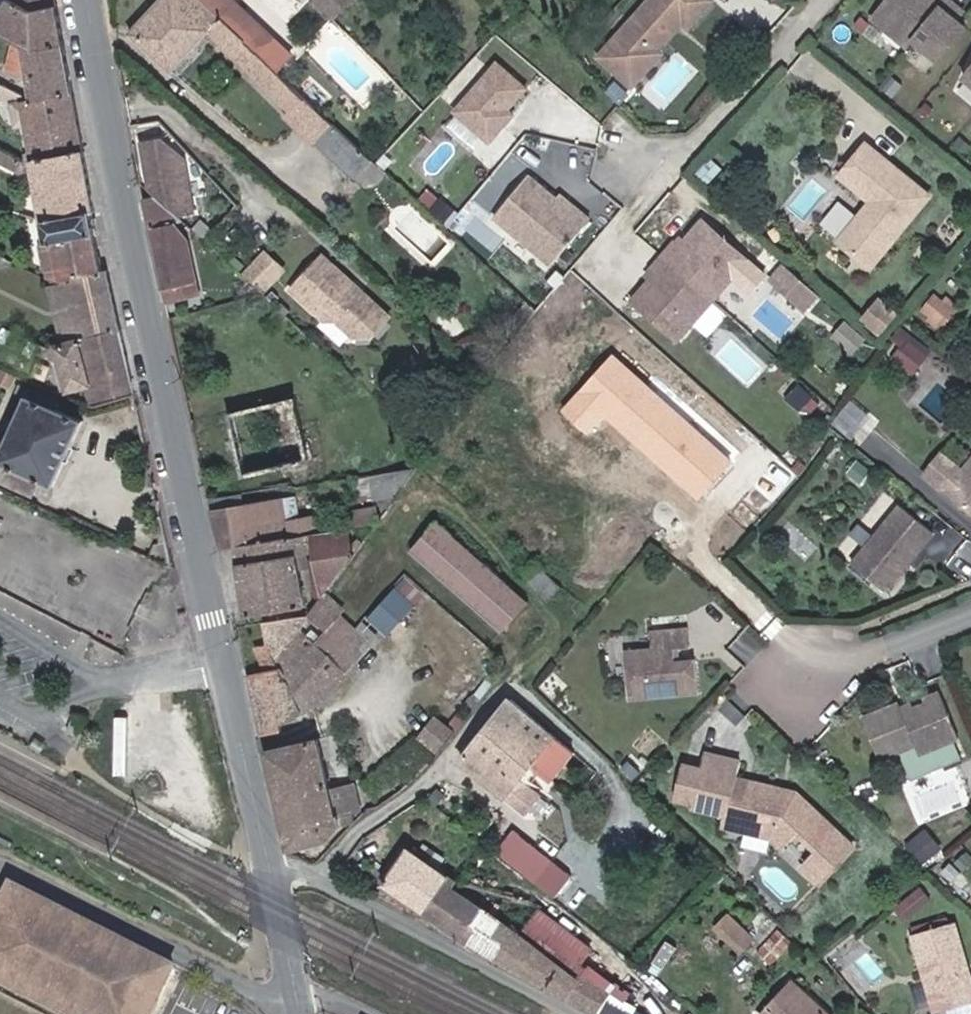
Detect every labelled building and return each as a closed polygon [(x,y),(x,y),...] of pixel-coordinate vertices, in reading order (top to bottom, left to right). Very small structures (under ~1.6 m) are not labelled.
[(53,2),(32,6),(22,0),(7,0),(0,11),(0,26),(15,34),(36,45),(60,41),(53,2)] [(293,83),(253,44),(206,0),(164,0),(132,33),(172,72),(215,29),(238,50),(235,55),(280,97),(293,83)] [(253,44),(267,28),(237,0),(206,0),(253,44)] [(335,16),(352,0),(320,0),(335,16)] [(649,4),(644,0),(640,0),(595,52),(616,71),(645,38),(651,44),(668,24),(665,22),(674,11),(684,20),(701,0),(653,0),(649,4)] [(940,8),(947,0),(887,0),(870,21),(906,50),(913,42),(937,62),(964,28),(944,12),(940,8)] [(944,12),(951,3),(947,0),(940,8),(944,12)] [(21,95),(27,95),(69,89),(60,41),(36,45),(15,34),(0,60),(0,63),(19,73),(21,95)] [(651,44),(645,38),(616,71),(627,80),(656,47),(651,44)] [(523,81),(493,55),(450,105),(485,135),(499,119),(494,114),(504,103),(523,81)] [(962,79),(970,86),(970,68),(962,79)] [(377,160),(293,83),(280,97),(278,98),(292,110),(287,117),(318,145),(323,144),(361,178),(377,160)] [(27,145),(21,153),(29,157),(80,148),(69,89),(27,95),(21,95),(3,85),(0,91),(10,96),(12,120),(24,121),(27,145)] [(504,103),(494,114),(499,119),(509,108),(504,103)] [(154,193),(170,208),(192,203),(185,156),(159,135),(142,138),(151,190),(154,193)] [(93,212),(80,148),(29,157),(21,153),(0,142),(0,160),(19,170),(34,169),(44,220),(93,212)] [(872,273),(930,200),(865,149),(840,183),(872,207),(840,248),(872,273)] [(373,190),(390,172),(377,160),(361,178),(373,190)] [(553,192),(525,169),(490,210),(548,259),(587,213),(573,202),(570,206),(553,192)] [(573,202),(557,188),(553,192),(570,206),(573,202)] [(143,195),(161,287),(238,269),(217,250),(191,257),(179,215),(170,208),(154,193),(143,195)] [(837,233),(855,210),(840,198),(822,221),(837,233)] [(98,236),(93,212),(44,220),(49,245),(59,244),(92,237),(98,236)] [(680,244),(667,259),(717,303),(753,262),(707,223),(685,248),(680,244)] [(92,237),(59,244),(62,267),(64,277),(74,275),(99,270),(92,237)] [(62,267),(59,244),(49,245),(42,247),(46,270),(62,267)] [(278,263),(259,245),(239,268),(258,285),(278,263)] [(389,310),(324,251),(293,285),(320,311),(338,310),(356,328),(375,328),(389,310)] [(717,303),(667,259),(654,274),(659,278),(637,304),(683,344),(717,303)] [(823,296),(788,266),(775,281),(809,311),(823,296)] [(105,269),(99,270),(74,275),(84,324),(67,327),(63,328),(65,340),(117,329),(105,269)] [(84,324),(74,275),(64,277),(58,278),(67,327),(84,324)] [(922,315),(948,325),(959,299),(933,289),(922,315)] [(865,319),(885,330),(892,316),(872,306),(865,319)] [(869,340),(849,324),(837,338),(856,354),(869,340)] [(908,326),(888,353),(914,373),(934,346),(908,326)] [(130,387),(117,329),(65,340),(47,333),(45,336),(42,342),(68,355),(72,382),(92,378),(96,393),(130,387)] [(1,358),(0,361),(0,374),(10,379),(17,365),(1,358)] [(803,412),(815,398),(803,387),(791,402),(803,412)] [(45,390),(43,395),(30,390),(0,455),(0,456),(12,462),(7,473),(38,488),(43,473),(56,479),(84,415),(57,402),(61,396),(45,390)] [(860,444),(882,419),(855,395),(833,420),(860,444)] [(310,456),(295,400),(236,415),(249,470),(310,456)] [(412,482),(426,463),(394,468),(398,484),(412,482)] [(967,478),(968,478),(968,482),(952,501),(970,516),(970,473),(967,478)] [(952,501),(968,482),(968,478),(967,478),(962,474),(945,495),(952,501)] [(306,498),(301,479),(286,481),(290,501),(306,498)] [(290,501),(286,481),(213,494),(223,536),(237,533),(315,515),(311,498),(306,498),(290,501)] [(237,533),(241,548),(304,534),(315,583),(322,582),(356,536),(349,508),(315,515),(237,533)] [(908,577),(938,540),(905,513),(857,572),(890,599),(908,577)] [(525,609),(436,527),(410,556),(499,637),(525,609)] [(315,583),(304,534),(241,548),(252,598),(315,583)] [(560,579),(532,557),(521,573),(548,593),(560,579)] [(407,573),(368,614),(388,633),(427,592),(407,573)] [(343,600),(327,584),(322,592),(337,607),(343,600)] [(299,622),(314,637),(341,610),(337,607),(322,592),(321,591),(310,607),(274,620),(274,621),(271,636),(281,644),(299,622)] [(367,638),(370,642),(378,631),(362,615),(353,624),(367,638)] [(299,622),(281,644),(274,652),(283,665),(320,708),(360,658),(362,654),(357,650),(367,638),(353,624),(326,650),(314,637),(299,622)] [(704,690),(702,658),(687,659),(682,659),(681,645),(686,645),(697,644),(696,627),(658,630),(659,646),(622,648),(625,695),(704,690)] [(362,654),(370,642),(367,638),(357,650),(362,654)] [(320,708),(283,665),(253,681),(265,741),(310,728),(310,722),(320,708)] [(898,702),(862,717),(879,758),(915,743),(919,752),(958,736),(939,691),(925,697),(926,701),(902,712),(898,702)] [(564,738),(508,694),(460,755),(521,806),(525,801),(535,789),(536,787),(518,773),(529,759),(541,768),(564,738)] [(459,723),(440,707),(424,726),(443,742),(459,723)] [(72,716),(61,712),(55,730),(65,734),(72,716)] [(30,734),(19,731),(15,739),(26,743),(30,734)] [(330,752),(327,740),(268,756),(276,792),(286,845),(319,837),(333,822),(331,810),(325,785),(319,756),(330,752)] [(851,836),(793,783),(787,789),(774,786),(776,779),(753,774),(749,788),(730,784),(733,769),(737,752),(701,744),(696,764),(689,797),(724,805),(722,816),(770,827),(780,837),(795,821),(814,839),(799,855),(817,872),(851,836)] [(689,797),(696,764),(681,761),(673,794),(689,797)] [(749,788),(753,774),(733,769),(730,784),(749,788)] [(787,789),(793,783),(776,779),(774,786),(787,789)] [(353,805),(347,781),(325,785),(331,810),(353,805)] [(534,808),(544,796),(535,789),(525,801),(534,808)] [(546,852),(509,822),(492,844),(531,874),(546,852)] [(937,852),(922,832),(910,842),(925,861),(937,852)] [(423,905),(444,875),(448,870),(408,842),(382,879),(423,905)] [(551,890),(568,868),(546,852),(531,874),(551,890)] [(452,882),(444,875),(423,905),(454,926),(505,959),(596,1005),(614,984),(583,963),(579,968),(573,964),(568,961),(521,928),(509,921),(452,882)] [(22,883),(0,927),(0,981),(65,1013),(156,1013),(180,966),(22,883)] [(911,915),(933,897),(923,885),(901,903),(911,915)] [(591,938),(539,902),(521,928),(568,961),(573,964),(591,938)] [(742,950),(757,935),(730,909),(715,924),(742,950)] [(956,919),(907,932),(929,1010),(970,996),(970,974),(956,919)] [(797,982),(771,1007),(778,1013),(828,1013),(797,982)] [(614,984),(596,1005),(613,1013),(619,1013),(633,998),(614,984)]
